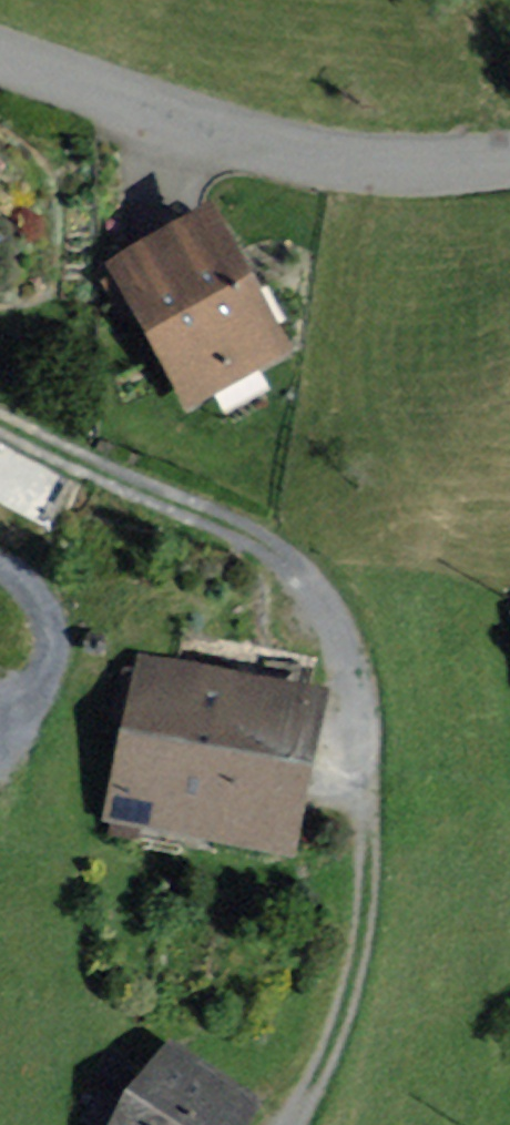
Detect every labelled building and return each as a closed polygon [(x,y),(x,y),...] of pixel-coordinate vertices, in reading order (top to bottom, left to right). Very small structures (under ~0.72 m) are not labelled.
[(291,357),(212,213),(107,270),(187,415),(291,357)] [(0,450),(0,530),(31,546),(64,482),(0,450)] [(320,705),(147,665),(112,819),(285,858),(320,705)] [(174,1058),(129,1124),(245,1124),(254,1111),(174,1058)]
